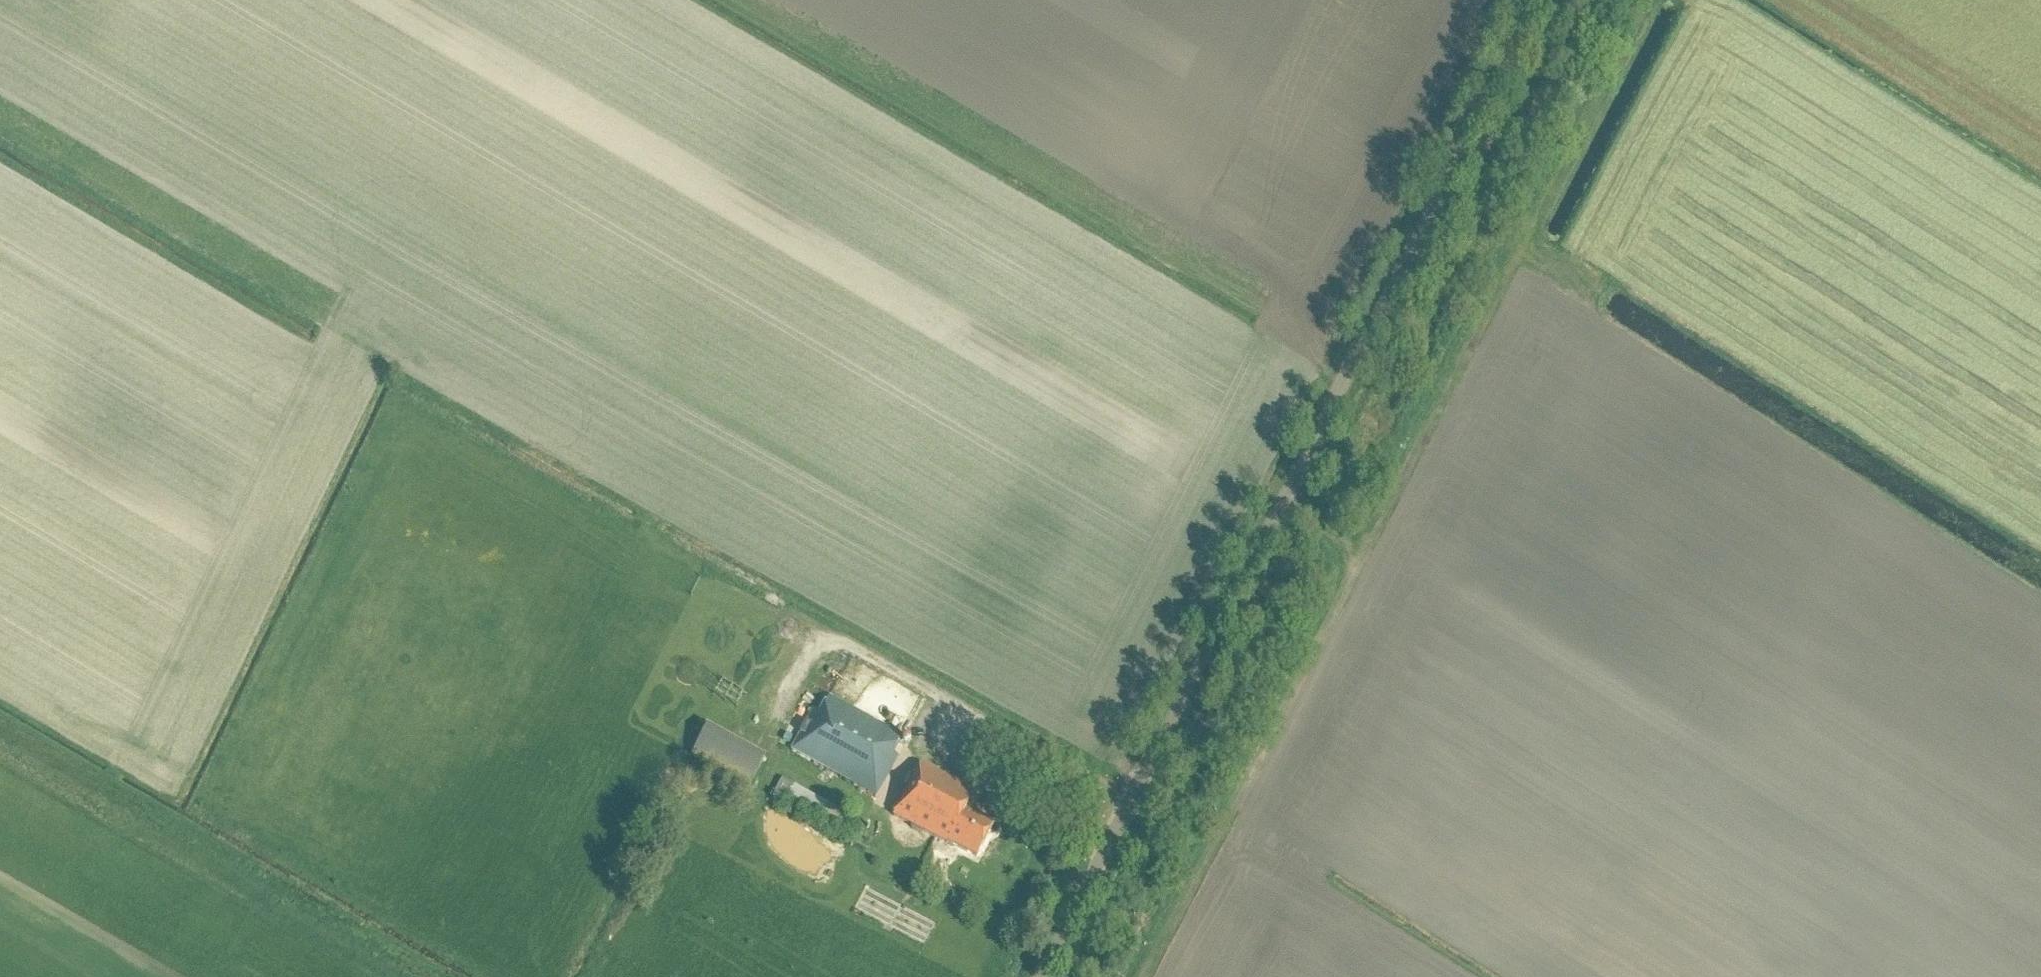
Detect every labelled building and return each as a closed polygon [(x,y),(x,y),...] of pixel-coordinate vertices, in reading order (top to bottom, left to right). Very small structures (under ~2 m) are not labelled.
[(791,751),(875,798),(897,759),(891,755),(901,738),(828,697),(818,715),(813,712),(791,751)] [(691,757),(748,788),(764,759),(707,728),(691,757)] [(987,755),(979,751),(975,758),(983,762),(987,755)] [(974,796),(919,767),(892,817),(947,846),(948,844),(976,859),(994,826),(966,811),(974,796)] [(782,780),(774,794),(791,803),(798,789),(782,780)]
